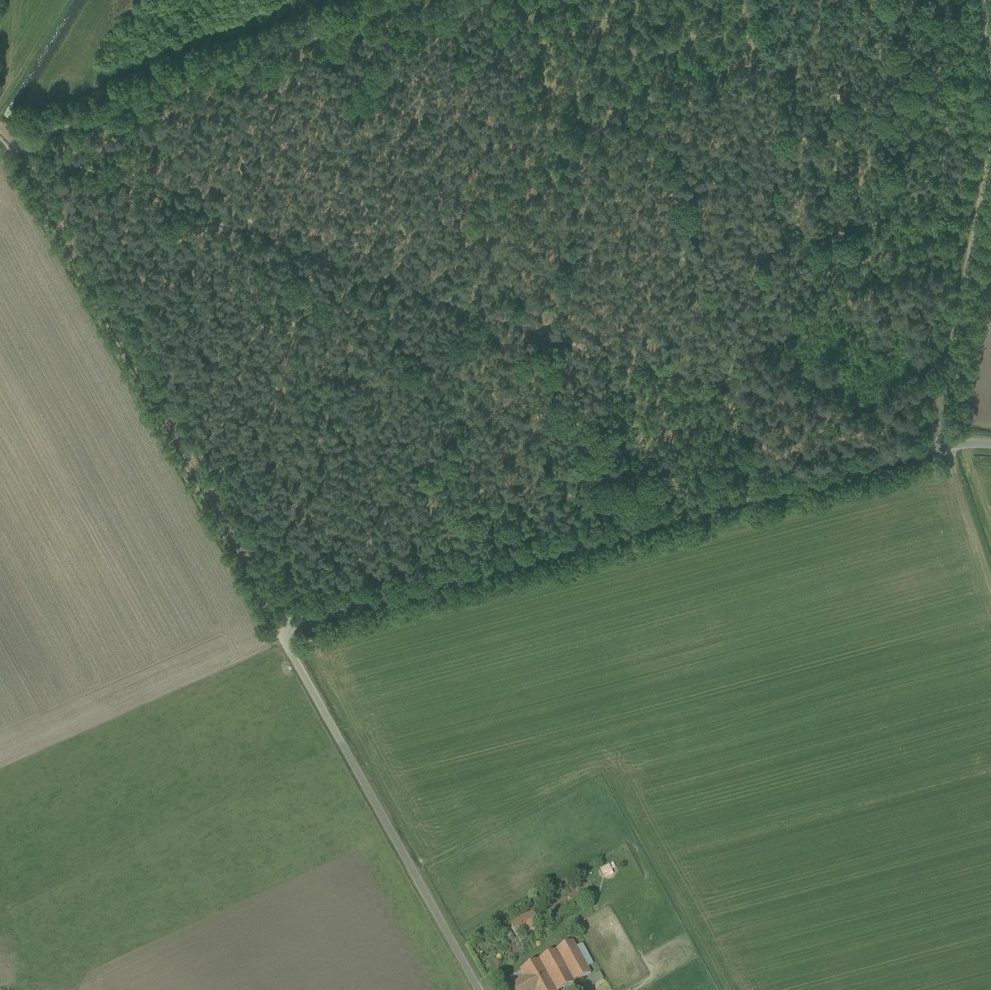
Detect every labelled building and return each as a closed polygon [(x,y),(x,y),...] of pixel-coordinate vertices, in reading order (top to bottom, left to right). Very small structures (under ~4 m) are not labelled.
[(608,865),(600,870),(604,876),(607,874),(608,877),(613,874),(608,865)] [(511,923),(518,935),(524,932),(525,934),(534,929),(533,927),(539,924),(532,912),(511,923)] [(529,965),(520,970),(525,977),(507,987),(509,989),(561,989),(591,974),(573,941),(529,965)] [(582,981),(585,987),(603,978),(599,972),(582,981)]
